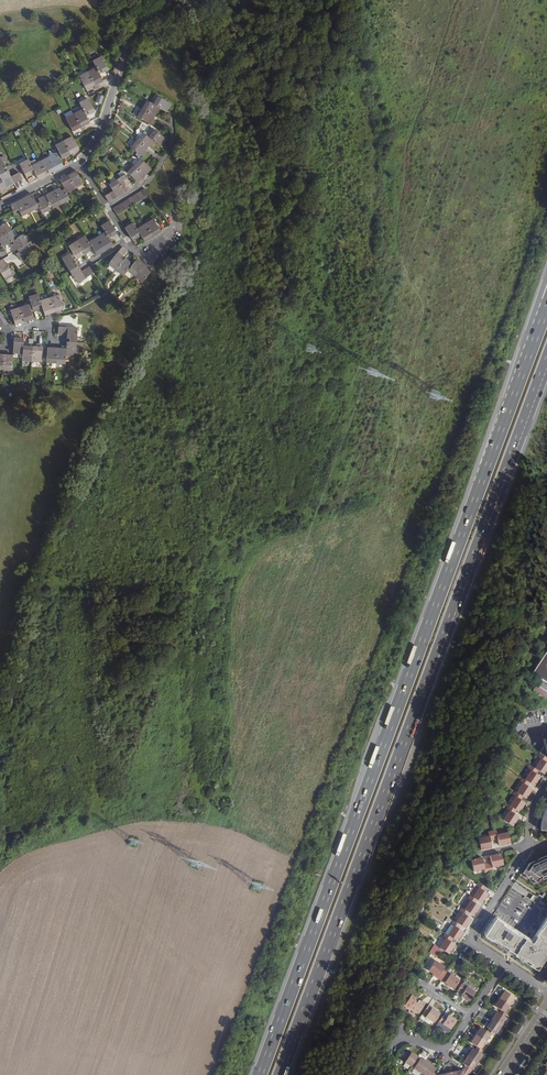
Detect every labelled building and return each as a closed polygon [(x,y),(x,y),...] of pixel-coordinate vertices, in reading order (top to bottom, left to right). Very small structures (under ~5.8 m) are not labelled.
[(101,70),(102,73),(108,70),(101,57),(93,61),(96,68),(87,72),(79,77),(86,89),(102,81),(99,74),(98,71),(101,70)] [(164,109),(167,110),(171,104),(158,96),(153,104),(147,101),(137,117),(150,124),(153,118),(150,116),(151,115),(153,113),(155,114),(159,108),(163,110),(164,109)] [(87,112),(89,114),(94,111),(87,98),(79,103),(80,106),(82,109),(74,113),(65,118),(72,131),(89,122),(85,116),(84,113),(87,112)] [(149,137),(153,132),(149,129),(147,131),(145,130),(143,133),(149,137)] [(159,143),(162,145),(166,139),(154,130),(153,132),(149,137),(143,133),(131,148),(143,157),(147,151),(146,150),(145,149),(146,147),(147,146),(148,146),(150,148),(154,142),(158,145),(159,143)] [(72,137),(55,145),(62,158),(78,150),(72,137)] [(34,172),(35,173),(38,179),(46,175),(45,172),(48,170),(49,173),(63,166),(56,153),(31,166),(28,160),(19,164),(30,183),(35,181),(31,175),(31,173),(34,172)] [(19,173),(10,177),(2,161),(5,159),(3,156),(0,158),(0,178),(5,188),(22,179),(19,173)] [(134,165),(141,159),(138,156),(132,163),(134,165)] [(144,171),(146,174),(151,169),(141,159),(134,165),(127,172),(138,182),(143,177),(141,175),(142,173),(144,171)] [(60,187),(46,195),(53,208),(70,199),(66,193),(83,184),(76,171),(60,180),(64,189),(61,191),(60,187)] [(113,190),(108,194),(105,196),(109,202),(123,193),(121,191),(123,189),(125,192),(133,187),(125,175),(114,181),(109,185),(111,188),(113,190)] [(145,188),(113,208),(117,215),(149,195),(145,188)] [(18,209),(19,211),(22,216),(39,207),(42,214),(50,209),(43,196),(39,199),(40,202),(37,204),(32,194),(10,205),(14,212),(18,209)] [(133,223),(125,228),(132,240),(141,235),(145,241),(161,232),(156,225),(158,224),(155,218),(137,229),(133,223)] [(74,255),(72,257),(74,260),(82,255),(80,253),(83,251),(84,254),(90,250),(88,248),(91,246),(93,249),(93,250),(96,254),(96,255),(112,245),(109,239),(107,236),(110,234),(112,237),(117,233),(109,221),(101,226),(105,232),(88,242),(85,236),(69,246),(74,255)] [(26,255),(32,251),(22,235),(15,239),(5,223),(0,226),(0,242),(3,246),(9,243),(11,242),(13,244),(11,245),(14,251),(16,250),(18,252),(16,254),(19,259),(26,255)] [(121,258),(122,256),(127,251),(122,247),(108,264),(123,276),(128,270),(142,282),(152,271),(137,259),(133,264),(132,265),(130,267),(128,265),(130,263),(125,258),(124,260),(121,258)] [(74,260),(72,257),(70,253),(62,258),(77,283),(93,273),(89,267),(81,271),(78,266),(76,267),(74,265),(76,263),(74,260)] [(5,280),(16,274),(12,267),(9,269),(3,259),(0,261),(0,272),(5,280)] [(41,304),(43,308),(45,315),(63,309),(60,302),(58,296),(58,295),(40,301),(38,294),(29,297),(31,304),(10,310),(15,324),(21,322),(20,321),(24,320),(24,321),(33,319),(31,312),(39,309),(38,305),(41,304)] [(69,342),(67,342),(66,349),(48,347),(47,362),(65,363),(66,356),(82,357),(82,348),(76,348),(78,328),(58,327),(58,334),(67,335),(67,338),(69,339),(69,342)] [(24,339),(14,338),(13,353),(23,353),(22,361),(41,362),(42,347),(23,346),(24,339)] [(12,370),(13,355),(0,355),(0,369),(12,370)] [(546,701),(546,639),(543,646),(546,649),(531,673),(533,675),(526,686),(539,696),(546,701)] [(542,739),(542,744),(537,752),(540,754),(546,758),(546,738),(542,739)] [(544,775),(546,770),(546,765),(545,763),(546,759),(546,758),(540,754),(538,758),(540,759),(534,768),(537,771),(544,775)] [(529,783),(534,787),(539,778),(535,775),(537,771),(534,768),(530,766),(528,769),(530,771),(525,780),(529,783)] [(522,796),(526,799),(531,791),(526,787),(529,783),(525,780),(522,778),(519,782),(522,784),(516,793),(522,796)] [(516,810),(519,812),(524,804),(519,801),(522,796),(516,793),(515,792),(512,795),(515,797),(509,806),(516,810)] [(503,820),(512,826),(518,818),(513,815),(516,810),(509,806),(508,806),(506,809),(509,811),(503,820)] [(506,844),(510,844),(508,833),(497,835),(496,830),(492,831),(494,840),(498,839),(499,846),(504,845),(503,844),(505,843),(506,844)] [(494,840),(492,831),(488,832),(489,836),(478,839),(480,850),(485,849),(485,848),(487,847),(487,848),(491,847),(490,841),(494,840)] [(487,864),(489,873),(493,872),(492,867),(503,865),(501,854),(496,855),(497,856),(494,856),(494,855),(490,856),(491,863),(487,864)] [(529,863),(523,873),(529,877),(530,876),(532,878),(538,882),(540,879),(542,878),(543,879),(546,877),(546,855),(529,863)] [(485,873),(489,873),(487,864),(483,865),(482,858),(477,859),(477,860),(475,860),(475,859),(471,860),(473,871),(484,869),(485,873)] [(476,891),(485,893),(483,891),(486,887),(478,882),(475,886),(478,888),(476,891)] [(485,893),(476,891),(472,897),(477,901),(482,904),(484,900),(483,900),(484,898),(485,898),(488,894),(485,893)] [(472,897),(469,895),(467,899),(470,901),(464,910),(469,913),(473,916),(476,913),(475,912),(476,910),(477,911),(480,907),(475,904),(477,901),(472,897)] [(464,910),(461,908),(459,912),(461,914),(456,923),(461,926),(465,929),(467,925),(466,925),(468,923),(469,923),(471,920),(467,917),(469,913),(464,910)] [(510,929),(510,928),(498,920),(496,920),(493,924),(496,924),(498,921),(510,929)] [(456,923),(453,921),(450,924),(453,927),(447,935),(452,939),(457,942),(459,938),(458,937),(460,935),(461,936),(463,932),(458,929),(461,926),(456,923)] [(517,939),(520,935),(514,931),(515,930),(510,928),(510,929),(498,921),(496,924),(493,924),(492,925),(491,926),(490,927),(490,928),(489,929),(489,930),(490,933),(488,936),(500,944),(499,945),(503,948),(504,946),(510,950),(515,942),(514,941),(515,939),(517,939)] [(537,937),(541,931),(540,930),(533,925),(532,926),(532,927),(531,927),(530,927),(529,927),(527,927),(526,927),(521,934),(521,935),(527,939),(527,940),(532,943),(533,942),(534,942),(538,937),(537,937)] [(487,937),(499,945),(500,944),(488,936),(490,933),(489,930),(486,935),(487,937)] [(546,933),(542,931),(541,930),(541,931),(537,937),(538,937),(542,940),(541,942),(544,943),(545,942),(546,943),(546,932),(546,933)] [(447,935),(445,934),(442,937),(445,939),(439,948),(449,954),(451,951),(450,950),(451,948),(452,949),(455,945),(450,942),(452,939),(447,935)] [(517,954),(527,940),(527,939),(521,935),(520,935),(517,939),(515,939),(514,941),(515,942),(510,950),(509,951),(510,951),(510,952),(515,955),(516,955),(517,954)] [(442,937),(436,946),(439,948),(445,939),(442,937)] [(538,937),(534,942),(533,942),(532,943),(527,940),(517,954),(522,958),(521,959),(525,962),(526,960),(536,966),(540,966),(546,956),(546,943),(545,942),(544,943),(541,942),(542,940),(538,937)] [(546,958),(546,956),(540,966),(536,966),(526,960),(525,962),(537,969),(540,969),(546,958)] [(442,979),(446,972),(443,970),(444,968),(434,962),(428,971),(432,975),(437,978),(437,979),(440,982),(442,979)] [(460,980),(447,971),(446,972),(442,979),(446,981),(445,982),(454,988),(460,980)] [(462,983),(457,991),(462,994),(461,995),(470,1000),(475,992),(478,988),(469,982),(468,984),(465,981),(463,984),(462,983)] [(498,998),(509,1006),(514,997),(504,991),(502,994),(502,995),(500,994),(498,998)] [(419,1013),(426,1003),(422,1000),(421,1002),(416,998),(410,1007),(419,1013)] [(504,1013),(509,1006),(498,998),(495,1002),(497,1003),(496,1004),(494,1007),(499,1010),(504,1013)] [(428,1005),(423,1012),(427,1014),(425,1017),(434,1023),(440,1014),(435,1011),(432,1008),(432,1007),(428,1005)] [(489,1018),(501,1026),(505,1018),(503,1017),(498,1013),(496,1012),(494,1014),(493,1016),(491,1015),(489,1018)] [(443,1015),(439,1021),(450,1029),(456,1020),(449,1015),(447,1017),(443,1015)] [(495,1034),(501,1026),(489,1018),(487,1022),(488,1023),(487,1025),(486,1027),(487,1029),(493,1033),(495,1034)] [(473,1034),(485,1042),(489,1034),(486,1032),(480,1028),(478,1030),(477,1032),(476,1031),(473,1034)] [(480,1049),(485,1042),(473,1034),(471,1038),(472,1039),(471,1040),(470,1043),(476,1047),(480,1049)] [(466,1055),(478,1063),(483,1055),(480,1053),(474,1050),(472,1049),(471,1051),(470,1053),(469,1052),(466,1055)] [(404,1063),(411,1067),(413,1065),(416,1059),(418,1057),(411,1053),(410,1054),(407,1052),(402,1059),(405,1061),(404,1063)] [(472,1071),(478,1063),(466,1055),(464,1059),(465,1060),(464,1062),(462,1064),(466,1066),(472,1070),(472,1071)] [(414,1069),(422,1074),(429,1063),(426,1061),(425,1062),(423,1061),(420,1059),(419,1061),(416,1059),(413,1065),(415,1067),(414,1069)] [(422,1074),(423,1074),(432,1074),(433,1073),(436,1069),(433,1067),(432,1067),(433,1065),(429,1063),(422,1074)]
